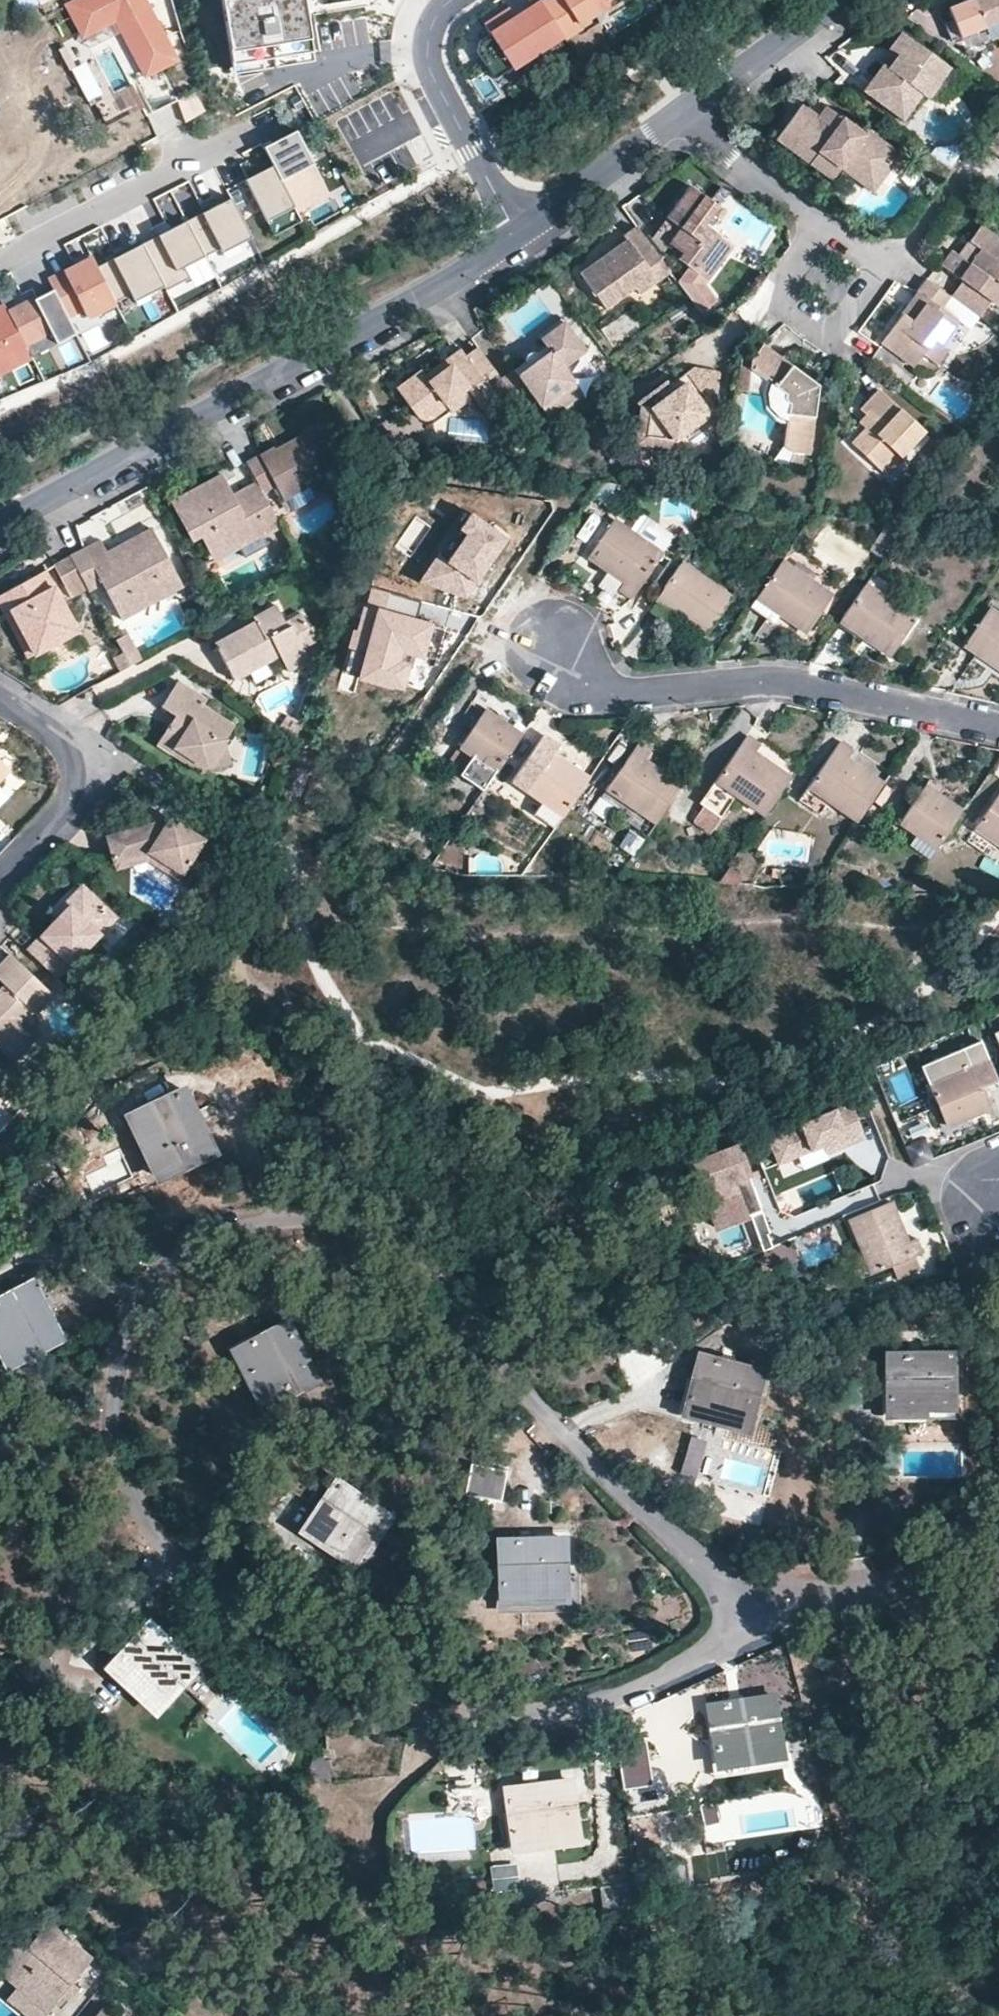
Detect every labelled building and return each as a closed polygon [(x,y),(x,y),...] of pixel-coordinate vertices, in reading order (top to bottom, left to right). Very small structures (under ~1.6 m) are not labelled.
[(66,7),(83,40),(116,23),(144,78),(150,75),(151,78),(162,73),(178,64),(145,0),(79,0),(66,7)] [(233,75),(314,62),(304,0),(220,0),(233,75)] [(948,3),(960,32),(998,18),(998,0),(955,0),(948,3)] [(476,50),(486,65),(502,55),(510,67),(561,35),(540,2),(514,18),(509,9),(484,25),(489,33),(478,40),(476,50)] [(960,32),(986,43),(998,38),(998,18),(960,32)] [(886,66),(909,36),(900,30),(877,59),(881,62),(886,66)] [(886,66),(881,62),(863,88),(901,116),(921,91),(926,95),(948,65),(909,36),(886,66)] [(493,78),(510,67),(502,55),(486,65),(493,78)] [(177,103),(162,73),(151,78),(150,75),(144,78),(136,82),(153,115),(177,103)] [(177,100),(185,122),(206,114),(197,92),(177,100)] [(419,166),(389,95),(338,117),(368,187),(419,166)] [(822,121),(814,115),(798,103),(784,122),(774,136),(807,161),(818,146),(840,162),(843,158),(877,182),(898,153),(864,128),(861,132),(830,109),(822,121)] [(822,121),(830,109),(823,103),(814,115),(822,121)] [(768,131),(774,136),(784,122),(779,117),(768,131)] [(985,145),(998,155),(998,124),(985,145)] [(273,166),(294,207),(296,210),(328,193),(296,131),(264,148),(273,166)] [(837,165),(840,162),(818,146),(807,161),(829,177),(837,165)] [(840,162),(837,165),(871,189),(877,182),(843,158),(840,162)] [(267,221),(294,207),(273,166),(245,180),(267,221)] [(723,256),(720,254),(711,248),(720,235),(704,225),(718,206),(688,185),(664,216),(678,226),(668,241),(681,251),(677,257),(707,279),(723,256)] [(186,221),(209,265),(225,257),(227,261),(243,253),(238,244),(252,237),(231,198),(186,221)] [(296,210),(294,207),(267,221),(274,236),(301,222),(296,210)] [(209,265),(186,221),(142,244),(164,286),(166,290),(190,278),(189,276),(209,265)] [(968,238),(979,246),(968,261),(957,253),(949,247),(939,262),(960,277),(948,293),(978,315),(990,298),(998,304),(998,302),(998,237),(979,223),(968,238)] [(653,247),(636,225),(623,234),(626,238),(640,257),(641,256),(653,247)] [(729,242),(720,235),(711,248),(720,254),(729,242)] [(603,255),(620,242),(615,236),(599,248),(603,255)] [(640,257),(626,238),(620,242),(603,255),(578,274),(605,309),(634,286),(653,272),(641,256),(640,257)] [(968,238),(957,253),(968,261),(979,246),(968,238)] [(142,244),(97,267),(115,302),(145,286),(149,294),(164,286),(142,244)] [(92,258),(49,281),(53,290),(67,316),(82,309),(86,317),(115,302),(97,267),(92,258)] [(653,272),(634,286),(639,293),(658,278),(653,272)] [(948,293),(925,276),(916,289),(927,297),(919,308),(907,300),(880,338),(914,363),(916,358),(927,344),(935,350),(953,324),(936,312),(948,293)] [(927,297),(916,289),(907,300),(919,308),(927,297)] [(53,290),(8,313),(24,343),(50,330),(57,343),(76,333),(67,316),(53,290)] [(31,356),(24,343),(8,313),(5,306),(0,309),(0,372),(31,356)] [(534,332),(538,336),(561,320),(558,315),(534,332)] [(561,320),(538,336),(543,344),(549,351),(517,374),(512,367),(500,376),(511,391),(522,406),(534,398),(547,415),(579,390),(561,366),(583,349),(561,320)] [(50,330),(24,343),(31,356),(57,343),(50,330)] [(807,450),(814,381),(795,368),(759,341),(749,355),(747,367),(765,378),(763,391),(766,401),(771,412),(781,417),(779,440),(786,447),(807,450)] [(543,344),(512,367),(517,374),(549,351),(543,344)] [(927,344),(916,358),(932,368),(942,354),(935,350),(927,344)] [(500,376),(476,346),(428,382),(420,370),(396,389),(417,417),(420,419),(428,421),(431,419),(450,405),(445,400),(465,386),(483,412),(511,391),(500,376)] [(800,360),(795,368),(814,381),(815,371),(800,360)] [(639,406),(668,383),(665,379),(635,400),(639,406)] [(639,406),(633,444),(672,450),(673,440),(706,416),(683,383),(651,407),(639,406)] [(857,407),(863,414),(870,420),(850,442),(877,467),(894,449),(898,454),(921,429),(876,387),(857,407)] [(843,436),(850,442),(870,420),(863,414),(843,436)] [(256,481),(262,493),(274,486),(289,511),(315,496),(309,486),(321,478),(318,473),(336,463),(315,427),(301,435),(305,442),(278,457),(274,450),(272,448),(246,462),(256,481)] [(921,429),(898,454),(906,461),(928,435),(921,429)] [(301,435),(274,450),(278,457),(305,442),(301,435)] [(877,467),(882,472),(898,454),(894,449),(877,467)] [(262,493),(256,481),(239,490),(244,498),(235,502),(231,494),(220,474),(171,500),(192,538),(201,533),(213,553),(253,532),(260,535),(279,525),(262,493)] [(244,498),(239,490),(231,494),(235,502),(244,498)] [(427,586),(475,600),(515,539),(477,515),(466,532),(473,536),(455,564),(445,558),(427,586)] [(613,519),(588,557),(600,566),(604,562),(624,577),(618,589),(630,597),(660,553),(613,519)] [(98,540),(51,565),(68,595),(84,587),(88,592),(101,585),(119,619),(162,595),(151,576),(169,567),(147,529),(115,547),(120,554),(108,560),(104,552),(98,540)] [(253,532),(213,553),(216,560),(260,535),(253,532)] [(115,547),(104,552),(108,560),(120,554),(115,547)] [(830,595),(781,560),(756,597),(776,611),(805,631),(830,595)] [(730,596),(680,562),(655,597),(705,632),(730,596)] [(180,586),(169,567),(151,576),(162,595),(180,586)] [(75,631),(41,570),(0,592),(0,610),(2,614),(9,610),(33,653),(75,631)] [(913,618),(864,584),(840,619),(889,654),(913,618)] [(423,602),(374,588),(369,608),(367,607),(360,632),(356,631),(344,672),(402,688),(409,665),(412,666),(415,653),(411,652),(414,644),(426,647),(432,625),(417,621),(423,602)] [(776,611),(756,597),(748,608),(768,622),(776,611)] [(262,620),(252,624),(211,646),(231,682),(276,659),(285,675),(306,663),(300,652),(293,639),(306,632),(297,615),(281,623),(272,608),(259,615),(262,620)] [(989,608),(963,643),(988,660),(990,656),(998,662),(998,615),(989,608)] [(25,658),(33,653),(9,610),(2,614),(25,658)] [(250,619),(252,624),(262,620),(259,615),(250,619)] [(125,632),(113,640),(119,651),(126,665),(139,659),(125,632)] [(293,639),(300,652),(314,645),(306,632),(293,639)] [(424,656),(426,647),(414,644),(411,652),(415,653),(424,656)] [(126,665),(119,651),(109,657),(116,671),(126,665)] [(235,723),(201,703),(205,697),(177,679),(160,705),(176,715),(180,717),(175,725),(171,723),(157,746),(174,755),(178,749),(204,764),(210,762),(225,738),(235,723)] [(457,774),(481,790),(519,735),(482,710),(457,746),(471,755),(457,774)] [(175,725),(180,717),(176,715),(171,723),(175,725)] [(510,779),(560,814),(586,777),(551,753),(556,745),(540,734),(510,779)] [(746,735),(714,781),(734,794),(763,814),(788,776),(753,750),(757,743),(746,735)] [(234,763),(225,738),(210,762),(204,764),(178,749),(174,755),(201,772),(234,763)] [(838,741),(807,786),(825,799),(855,820),(882,782),(866,772),(865,774),(845,760),(850,750),(838,741)] [(635,744),(605,788),(632,807),(652,821),(678,784),(664,775),(662,777),(643,764),(649,753),(635,744)] [(719,815),(734,794),(714,781),(699,801),(719,815)] [(897,822),(913,833),(934,848),(958,813),(935,797),(937,793),(923,784),(897,822)] [(817,811),(825,799),(807,786),(798,799),(817,811)] [(626,815),(632,807),(605,788),(599,796),(626,815)] [(998,844),(998,790),(974,825),(998,844)] [(713,835),(722,820),(702,809),(694,824),(713,835)] [(188,861),(191,857),(202,839),(169,817),(162,827),(154,821),(107,836),(115,861),(150,852),(173,866),(181,856),(188,861)] [(620,850),(635,858),(644,841),(629,833),(620,850)] [(928,858),(934,848),(913,833),(907,843),(928,858)] [(150,852),(115,861),(117,869),(150,861),(177,877),(188,861),(181,856),(173,866),(150,852)] [(191,857),(188,861),(177,877),(199,891),(212,870),(191,857)] [(68,909),(57,919),(26,952),(55,980),(112,920),(78,888),(63,904),(68,909)] [(52,915),(57,919),(68,909),(63,904),(52,915)] [(22,1019),(30,1011),(34,1015),(52,996),(8,955),(0,963),(0,983),(3,986),(0,988),(0,1049),(13,1061),(30,1043),(18,1031),(18,1024),(22,1019)] [(18,1031),(30,1043),(38,1035),(22,1019),(18,1024),(18,1031)] [(998,1083),(980,1041),(921,1066),(945,1125),(971,1114),(972,1116),(987,1110),(979,1091),(998,1083)] [(146,1154),(155,1173),(210,1147),(181,1089),(131,1113),(150,1152),(146,1154)] [(860,1139),(845,1103),(762,1138),(774,1165),(819,1146),(822,1155),(860,1139)] [(932,1107),(906,1120),(915,1139),(942,1126),(932,1107)] [(923,1139),(904,1147),(912,1166),(931,1158),(923,1139)] [(729,1149),(674,1171),(686,1200),(690,1199),(704,1233),(755,1213),(729,1149)] [(889,1199),(847,1217),(871,1272),(921,1253),(916,1239),(908,1241),(889,1199)] [(755,1213),(744,1217),(753,1239),(762,1235),(764,1234),(755,1213)] [(767,1247),(762,1235),(753,1239),(758,1251),(767,1247)] [(60,1340),(31,1282),(0,1297),(0,1358),(4,1367),(60,1340)] [(250,1388),(261,1408),(315,1379),(285,1322),(236,1347),(255,1385),(250,1388)] [(928,1415),(951,1415),(949,1353),(885,1354),(886,1409),(928,1411),(928,1415)] [(722,1425),(745,1431),(760,1372),(696,1355),(683,1409),(723,1420),(722,1425)] [(335,1555),(353,1567),(387,1517),(334,1481),(303,1525),(337,1550),(335,1555)] [(542,1600),(563,1600),(561,1538),(498,1540),(498,1596),(541,1596),(542,1600)] [(154,1718),(198,1673),(150,1628),(111,1668),(141,1698),(138,1702),(154,1718)] [(707,1706),(714,1759),(757,1754),(758,1758),(779,1756),(771,1696),(707,1706)] [(553,1844),(575,1841),(568,1781),(505,1787),(510,1842),(552,1839),(553,1844)] [(517,1867),(493,1868),(494,1893),(519,1891),(517,1867)] [(37,1933),(27,1945),(18,1938),(0,1959),(0,1962),(20,1980),(15,1986),(45,2011),(53,2002),(70,1981),(90,1957),(47,1922),(37,1933)] [(27,1945),(37,1933),(28,1926),(18,1938),(27,1945)] [(0,1962),(0,1973),(15,1986),(20,1980),(0,1962)] [(70,1981),(53,2002),(61,2009),(78,1989),(70,1981)] [(15,1986),(5,1998),(27,2015),(41,2015),(45,2011),(15,1986)]
